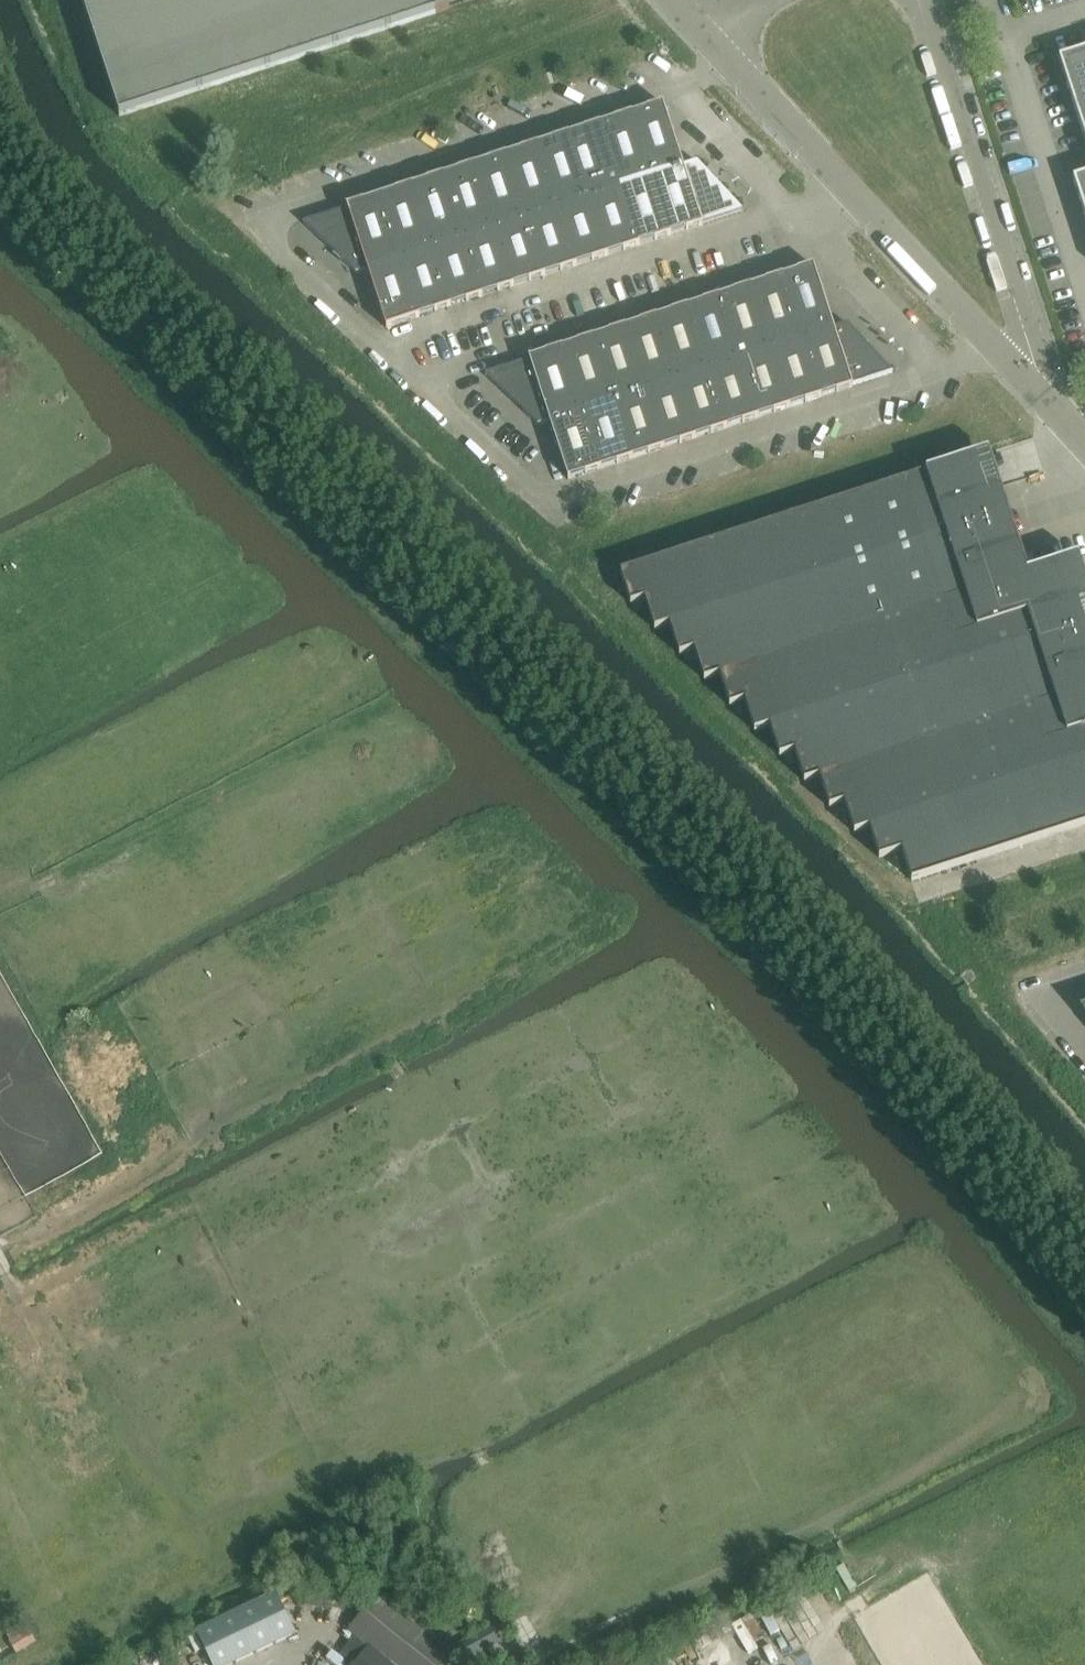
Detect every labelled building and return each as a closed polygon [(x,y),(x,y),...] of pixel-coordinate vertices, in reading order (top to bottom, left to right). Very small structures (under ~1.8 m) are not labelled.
[(120,118),(483,0),(82,0),(120,118)] [(1059,60),(1084,138),(1084,52),(1059,60)] [(703,224),(743,211),(698,163),(684,167),(664,105),(348,208),(348,209),(304,224),(358,274),(368,271),(387,329),(703,226),(703,224)] [(1074,180),(1084,215),(1084,176),(1074,180)] [(893,373),(848,324),(834,329),(814,267),(529,359),(530,361),(486,375),(539,426),(550,422),(569,481),(854,388),(853,386),(893,373)] [(1071,600),(1071,599),(1021,615),(981,494),(941,507),(930,473),(621,573),(631,605),(645,601),(655,631),(670,626),(680,656),(694,651),(705,681),(720,676),(730,707),(745,702),(755,732),(770,727),(780,758),(795,753),(805,783),(820,778),(830,809),(845,804),(855,834),(870,829),(880,859),(902,852),(912,882),(1084,826),(1084,642),(1071,600)] [(293,1631),(272,1592),(195,1634),(212,1664),(230,1664),(293,1631)] [(448,1662),(372,1602),(350,1629),(351,1630),(348,1633),(355,1638),(340,1656),(351,1664),(446,1664),(448,1662)] [(37,1644),(29,1631),(12,1641),(19,1654),(37,1644)]
